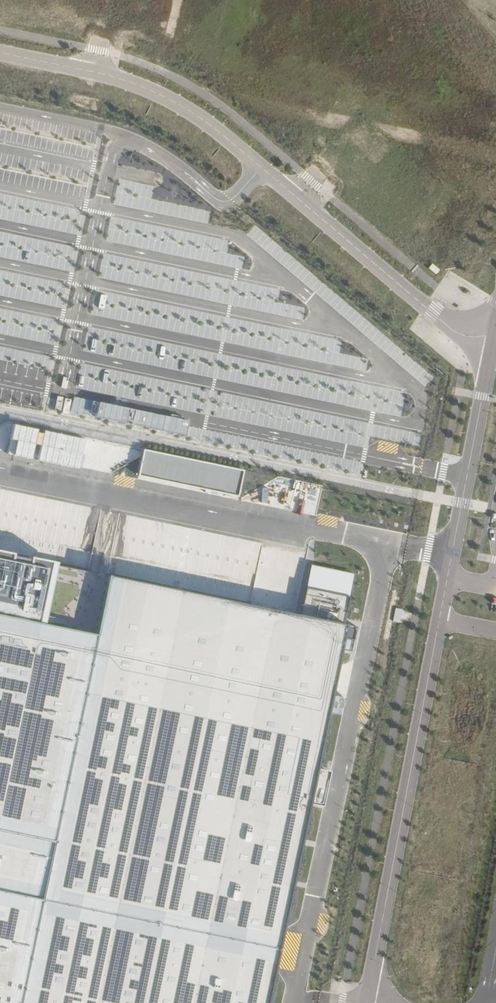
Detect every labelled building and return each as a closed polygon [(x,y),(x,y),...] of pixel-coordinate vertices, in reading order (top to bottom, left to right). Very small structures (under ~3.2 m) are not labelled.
[(245,470),(145,449),(140,475),(239,495),(245,470)] [(339,637),(349,639),(351,628),(341,626),(352,575),(307,565),(297,616),(106,577),(94,638),(39,626),(52,562),(30,558),(29,561),(11,557),(12,554),(0,551),(0,1002),(262,1002),(339,637)] [(403,610),(396,608),(393,622),(400,624),(403,610)]
